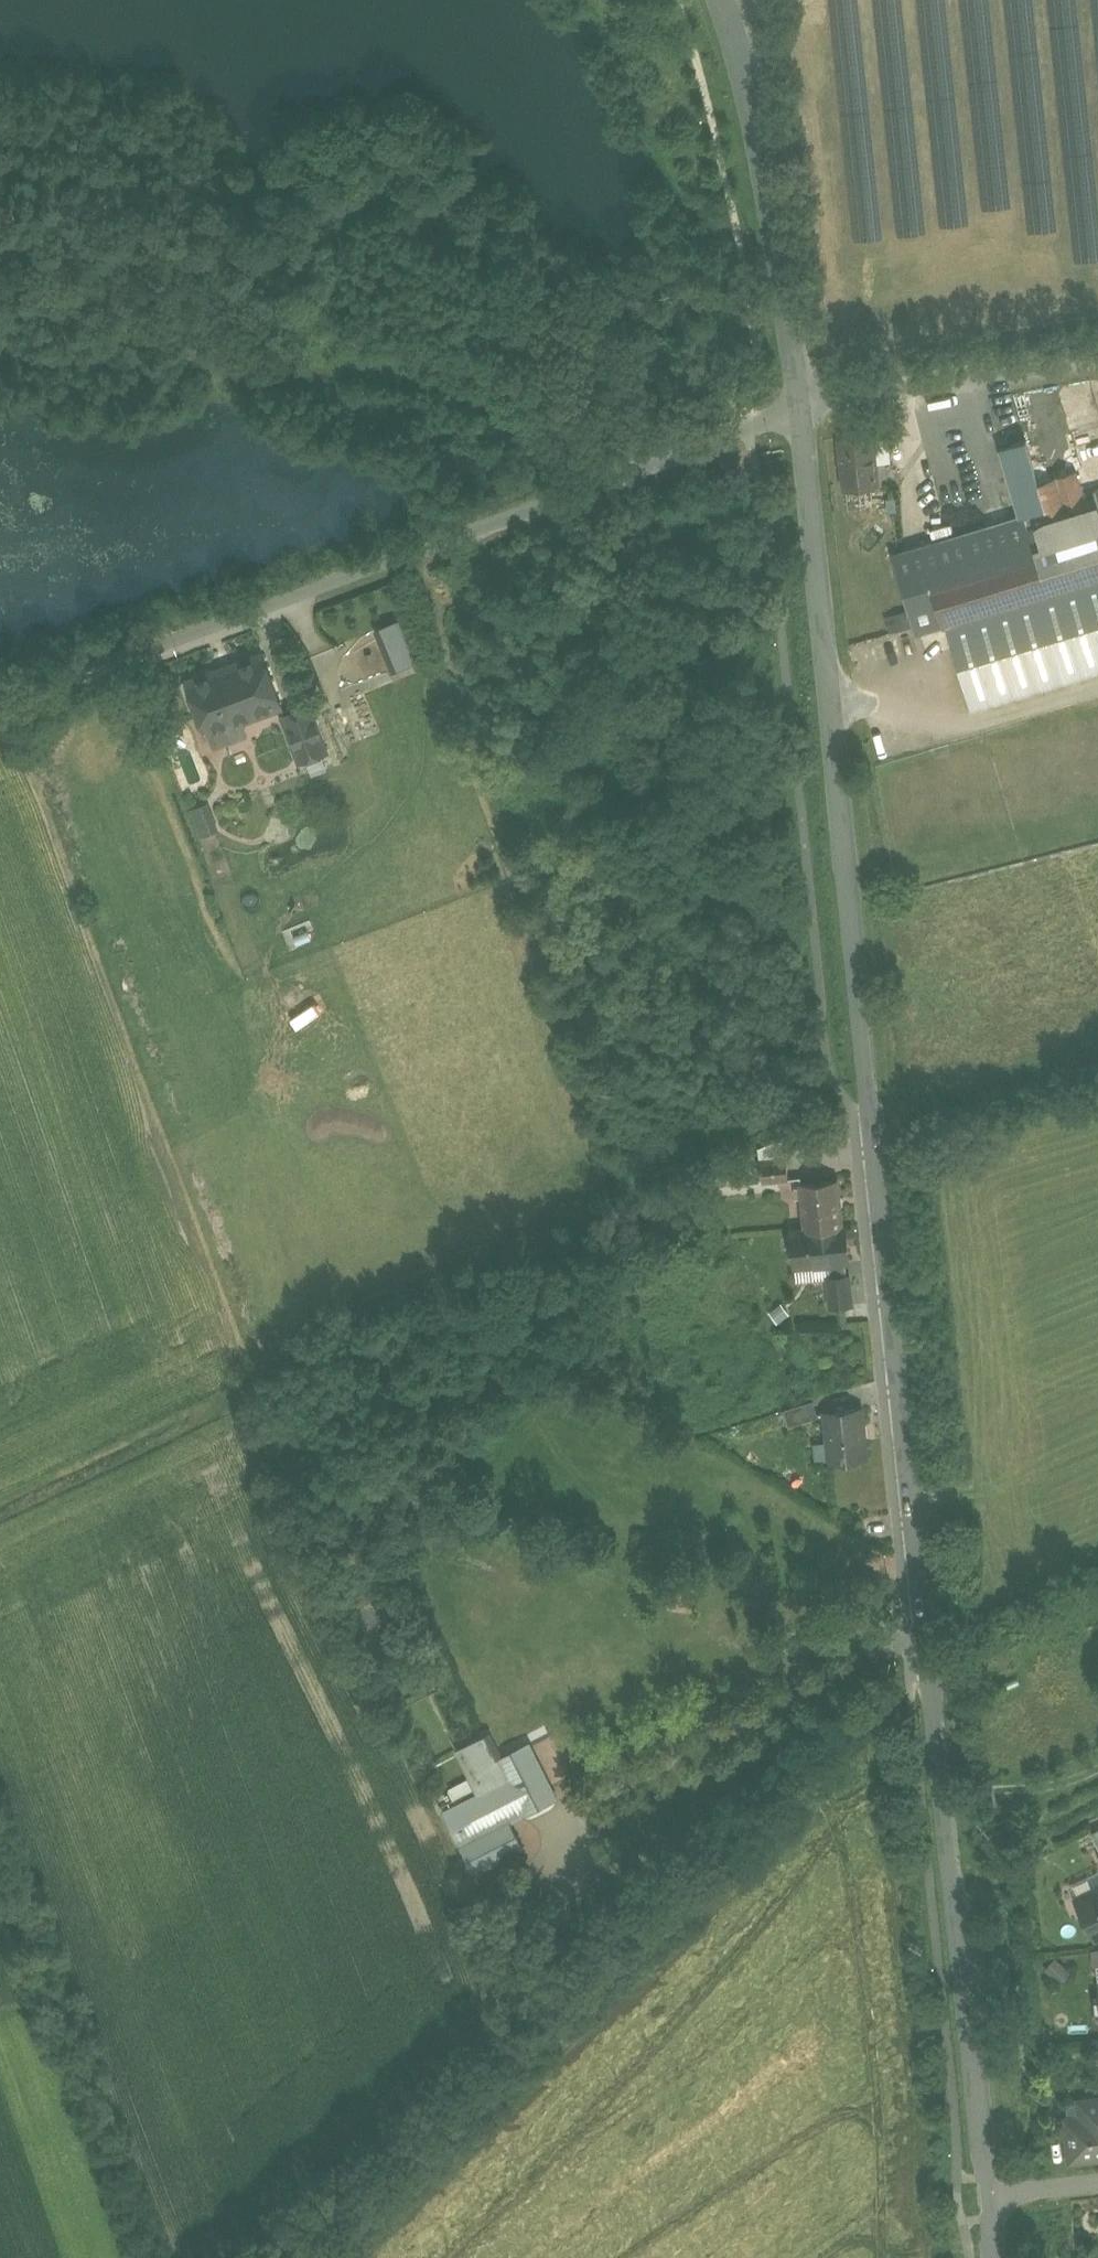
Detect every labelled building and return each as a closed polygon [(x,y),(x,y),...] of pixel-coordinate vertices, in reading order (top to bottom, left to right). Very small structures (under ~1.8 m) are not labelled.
[(884,429),(844,435),(851,486),(891,481),(884,429)] [(1097,674),(1097,480),(1093,464),(1050,477),(1037,435),(1005,444),(1026,513),(901,550),(926,633),(952,626),(977,710),(1097,674)] [(387,667),(414,660),(401,615),(374,622),(387,667)] [(273,645),(192,675),(214,734),(217,733),(223,747),(257,734),(256,718),(295,704),(273,645)] [(320,700),(290,712),(308,760),(339,749),(320,700)] [(226,829),(215,801),(197,808),(208,836),(226,829)] [(310,1004),(286,1017),(291,1027),(315,1014),(310,1004)] [(761,1184),(788,1182),(787,1158),(760,1160),(761,1184)] [(844,1230),(840,1182),(800,1185),(802,1227),(803,1233),(844,1230)] [(844,1235),(844,1230),(803,1233),(802,1227),(792,1228),(794,1269),(849,1265),(847,1235),(844,1235)] [(854,1306),(850,1273),(825,1275),(829,1309),(854,1306)] [(817,1417),(813,1401),(784,1409),(789,1425),(817,1417)] [(870,1460),(865,1407),(823,1411),(828,1464),(870,1460)] [(490,1838),(567,1800),(540,1746),(538,1742),(504,1759),(498,1747),(469,1761),(486,1795),(463,1806),(450,1812),(453,1819),(479,1870),(501,1859),(490,1838)] [(1083,1897),(1097,1930),(1097,1889),(1083,1897)] [(1079,1972),(1065,1959),(1054,1971),(1068,1984),(1079,1972)] [(1076,2167),(1097,2164),(1097,2097),(1083,2099),(1085,2115),(1070,2117),(1076,2167)]
